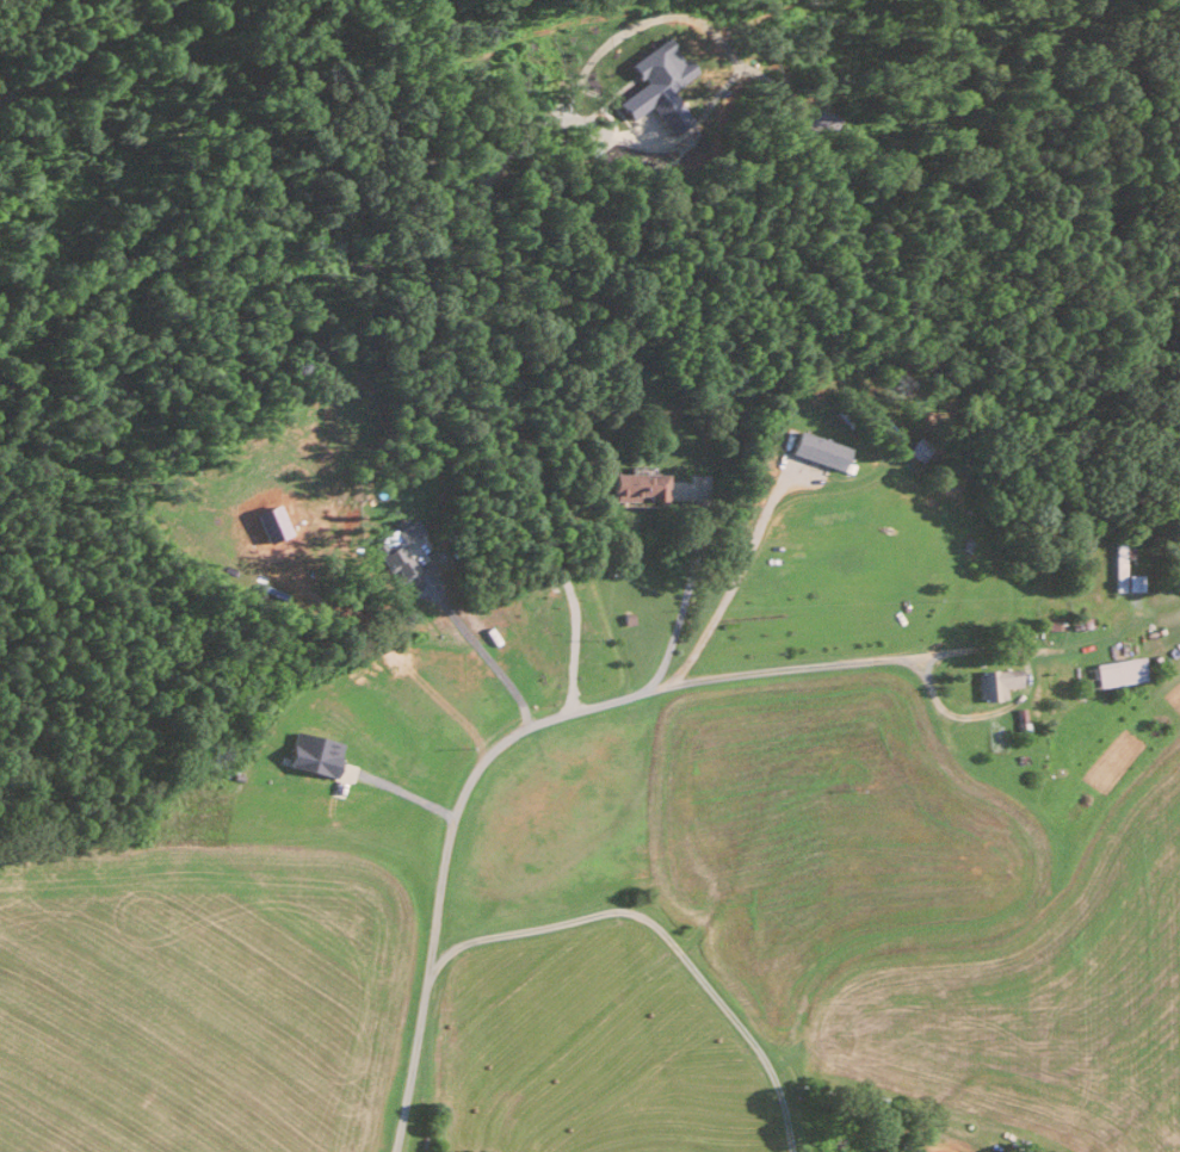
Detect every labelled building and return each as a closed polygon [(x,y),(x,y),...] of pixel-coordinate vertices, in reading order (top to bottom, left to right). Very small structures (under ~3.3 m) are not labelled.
[(648,104),(669,134),(690,120),(668,88),(693,71),(682,56),(678,58),(663,36),(626,62),(640,83),(614,101),(626,119),(648,104)] [(786,452),(838,471),(846,448),(795,429),(786,452)] [(608,499),(645,499),(645,500),(661,500),(660,473),(608,474),(608,499)] [(400,546),(419,533),(408,517),(388,531),(395,541),(377,554),(395,580),(414,567),(400,546)] [(1112,590),(1121,590),(1123,542),(1114,542),(1112,590)] [(1142,681),(1140,657),(1092,662),(1095,686),(1142,681)] [(1016,668),(974,671),(976,700),(1003,699),(1002,687),(1017,686),(1016,668)] [(339,743),(291,730),(281,765),(329,778),(339,743)]
